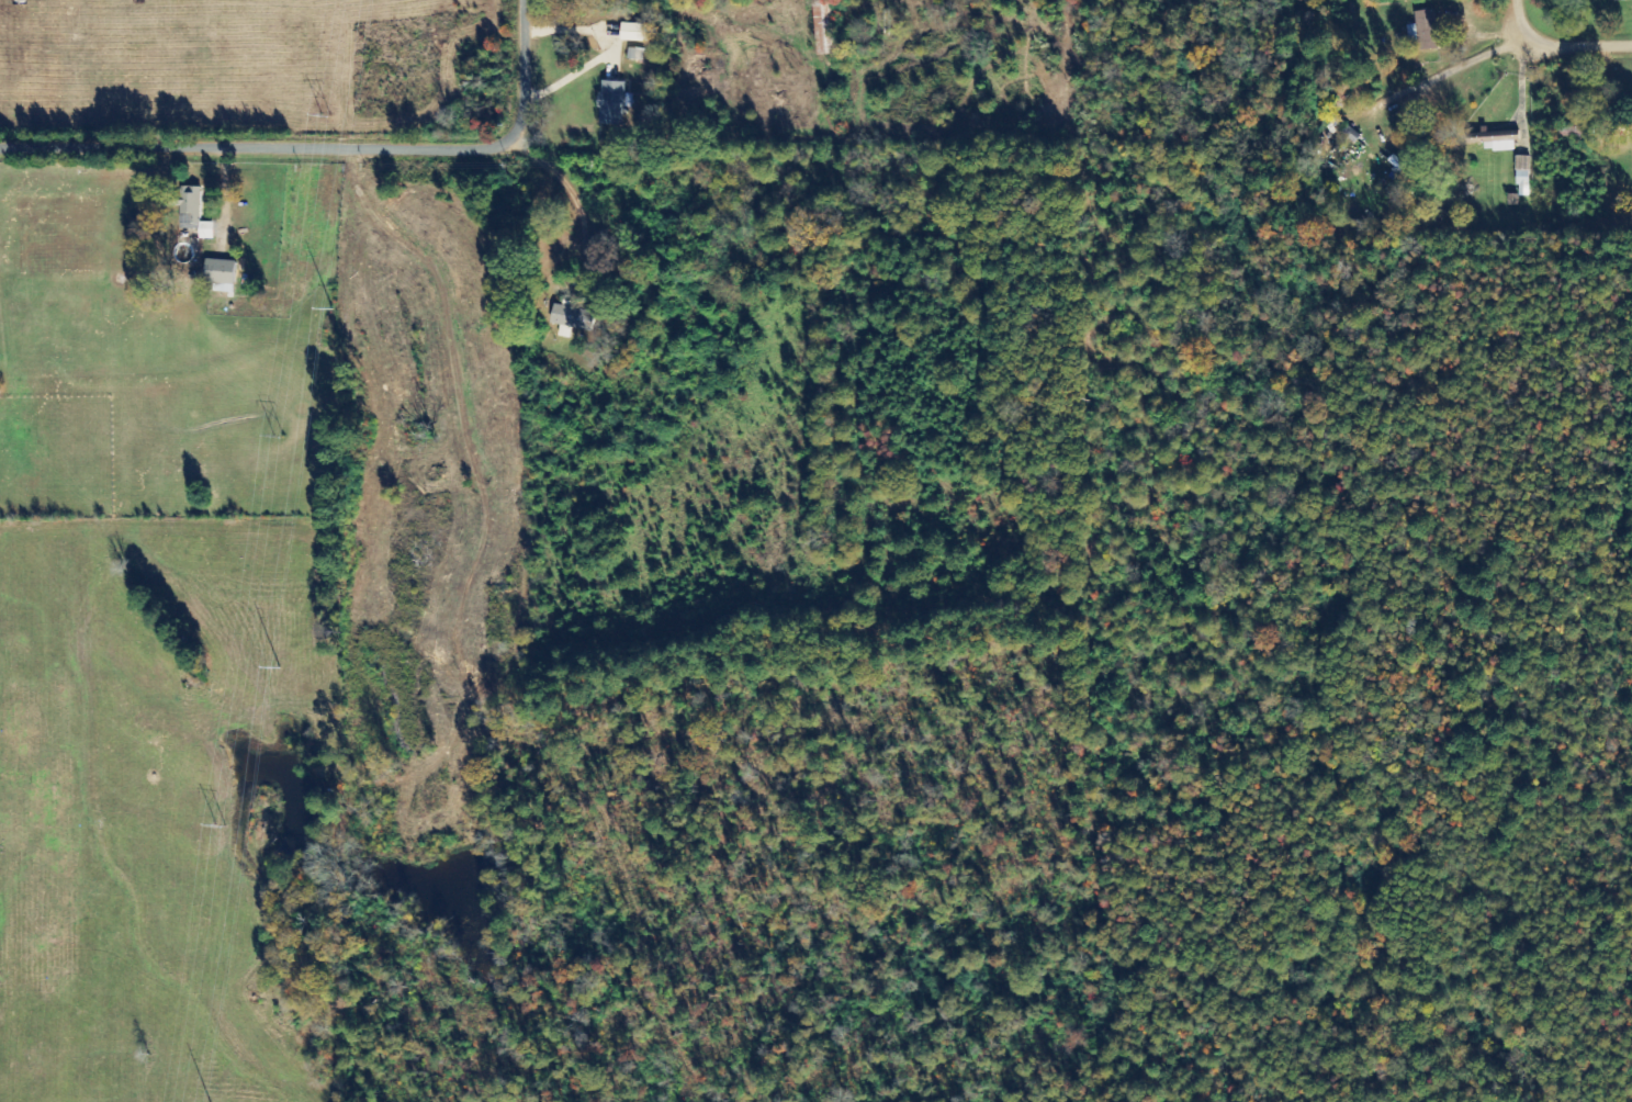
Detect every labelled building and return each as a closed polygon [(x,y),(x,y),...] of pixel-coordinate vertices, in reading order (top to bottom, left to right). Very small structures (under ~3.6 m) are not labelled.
[(1418,50),(1438,49),(1437,10),(1417,11),(1418,50)] [(645,42),(645,23),(622,23),(621,41),(645,42)] [(623,125),(625,82),(601,81),(599,124),(623,125)] [(1520,131),(1485,132),(1485,127),(1468,127),(1468,142),(1485,142),(1485,151),(1515,150),(1515,141),(1520,141),(1520,131)] [(1530,156),(1518,156),(1517,196),(1530,196),(1530,156)] [(206,283),(235,284),(236,260),(206,260),(206,283)] [(551,323),(591,332),(595,313),(556,304),(551,323)]
